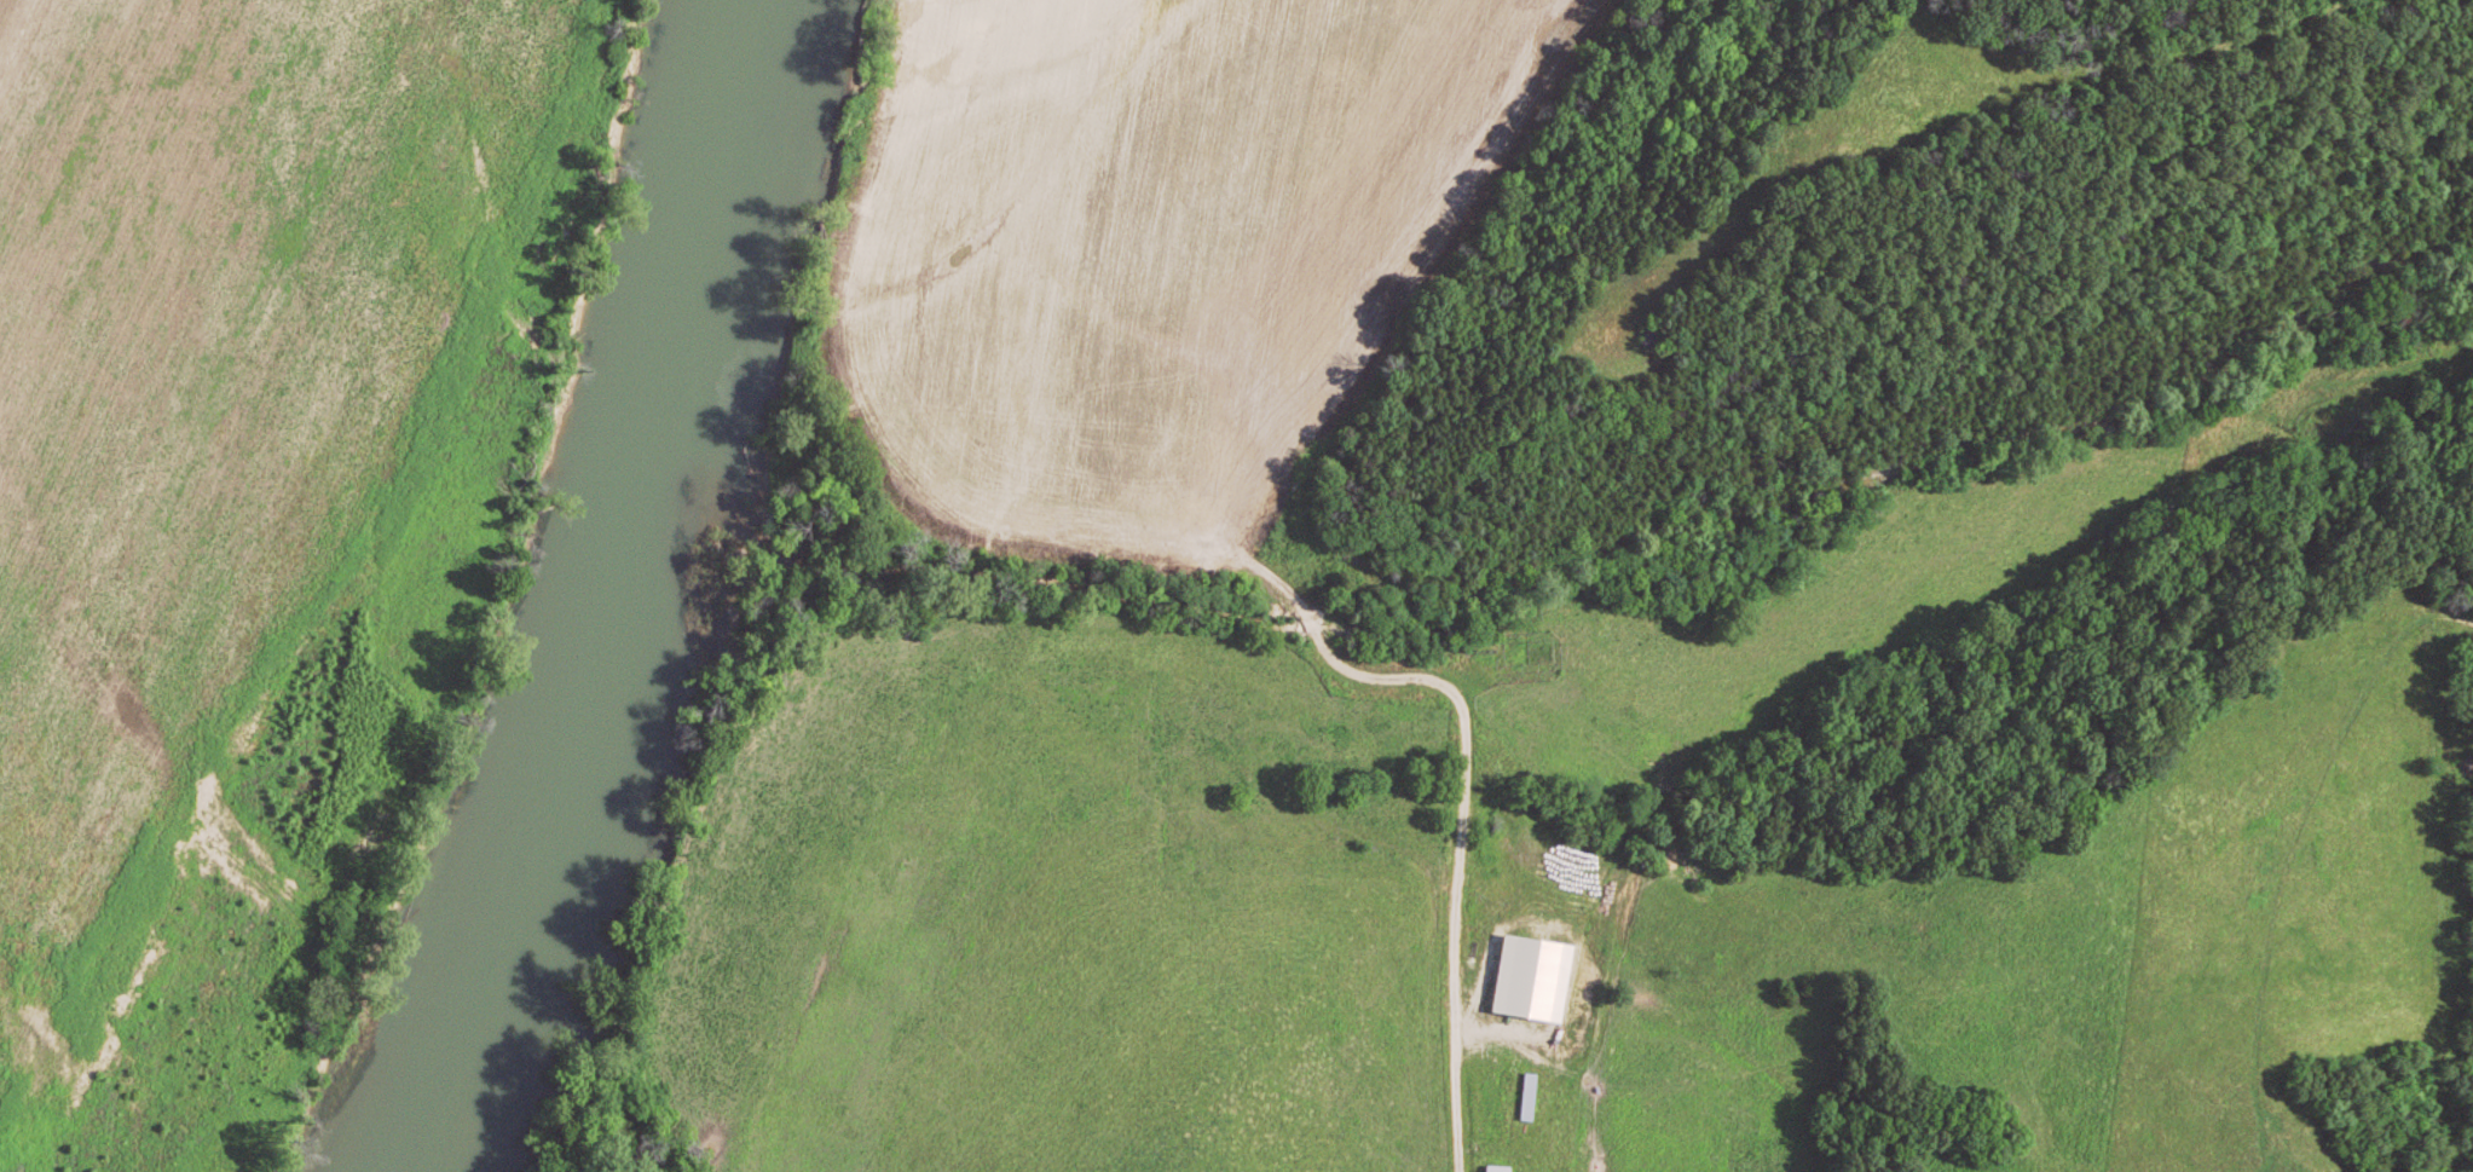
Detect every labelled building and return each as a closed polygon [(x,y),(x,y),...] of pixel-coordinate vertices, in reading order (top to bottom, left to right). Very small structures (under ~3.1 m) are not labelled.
[(1494,1016),(1565,1025),(1575,947),(1504,938),(1494,1016)]
